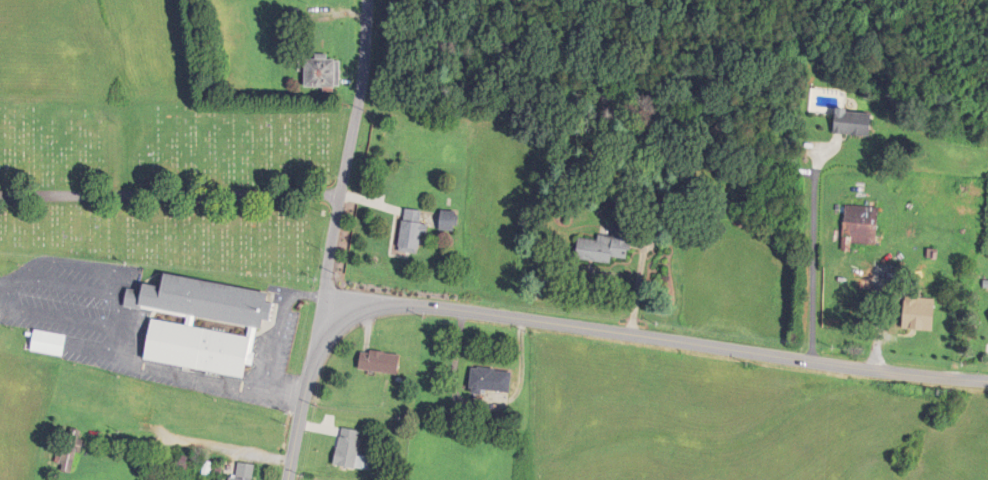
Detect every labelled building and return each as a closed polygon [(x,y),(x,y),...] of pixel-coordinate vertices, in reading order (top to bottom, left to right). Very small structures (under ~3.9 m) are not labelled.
[(306,89),(341,89),(341,59),(306,59),(306,89)] [(875,136),(876,113),(838,111),(837,134),(875,136)] [(879,245),(880,207),(847,206),(846,244),(879,245)] [(424,211),(404,210),(400,253),(421,255),(424,211)] [(442,232),(456,232),(456,212),(442,212),(442,232)] [(580,239),(578,261),(613,265),(613,259),(630,261),(634,226),(616,224),(615,238),(600,236),(599,241),(580,239)] [(148,363),(249,378),(256,329),(267,330),(268,322),(276,323),(279,304),(271,303),(273,292),(168,276),(166,287),(147,284),(146,292),(129,289),(127,309),(188,318),(187,325),(154,320),(148,363)] [(906,330),(939,332),(941,299),(923,298),(923,293),(909,292),(906,330)] [(69,336),(36,331),(33,352),(66,358),(69,336)] [(401,375),(404,355),(364,351),(362,371),(401,375)] [(514,371),(474,369),(473,393),(513,395),(514,371)] [(343,429),(336,466),(369,472),(372,460),(359,457),(363,433),(343,429)] [(256,465),(239,464),(238,479),(230,479),(255,479),(256,465)]
